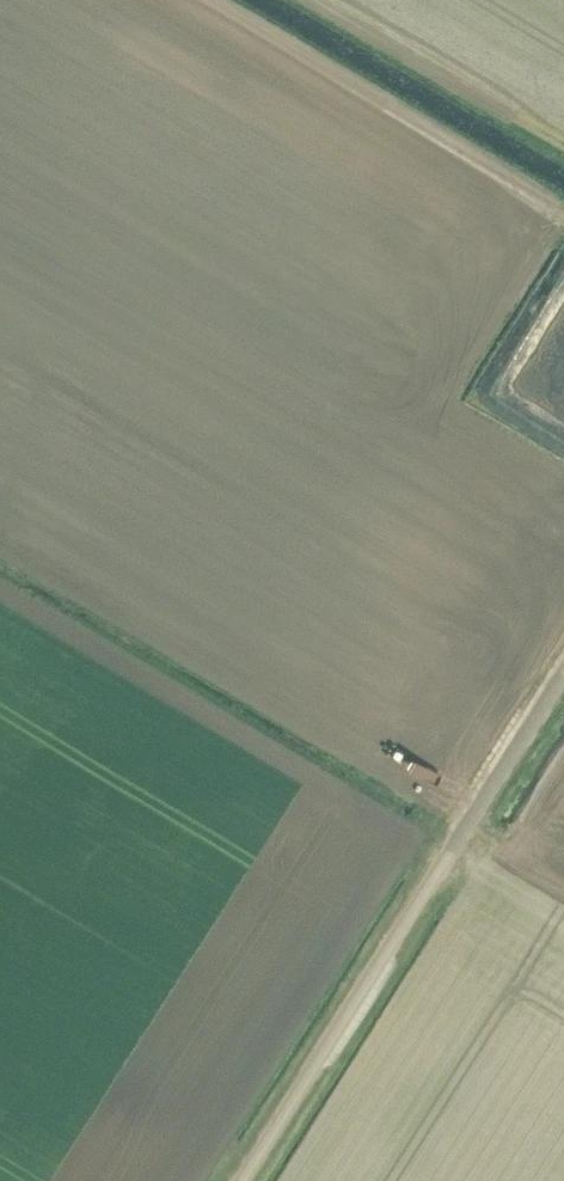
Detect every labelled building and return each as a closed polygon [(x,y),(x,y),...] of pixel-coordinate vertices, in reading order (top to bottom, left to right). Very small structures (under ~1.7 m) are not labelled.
[(505,386),(499,397),(535,417),(541,406),(505,386)]
